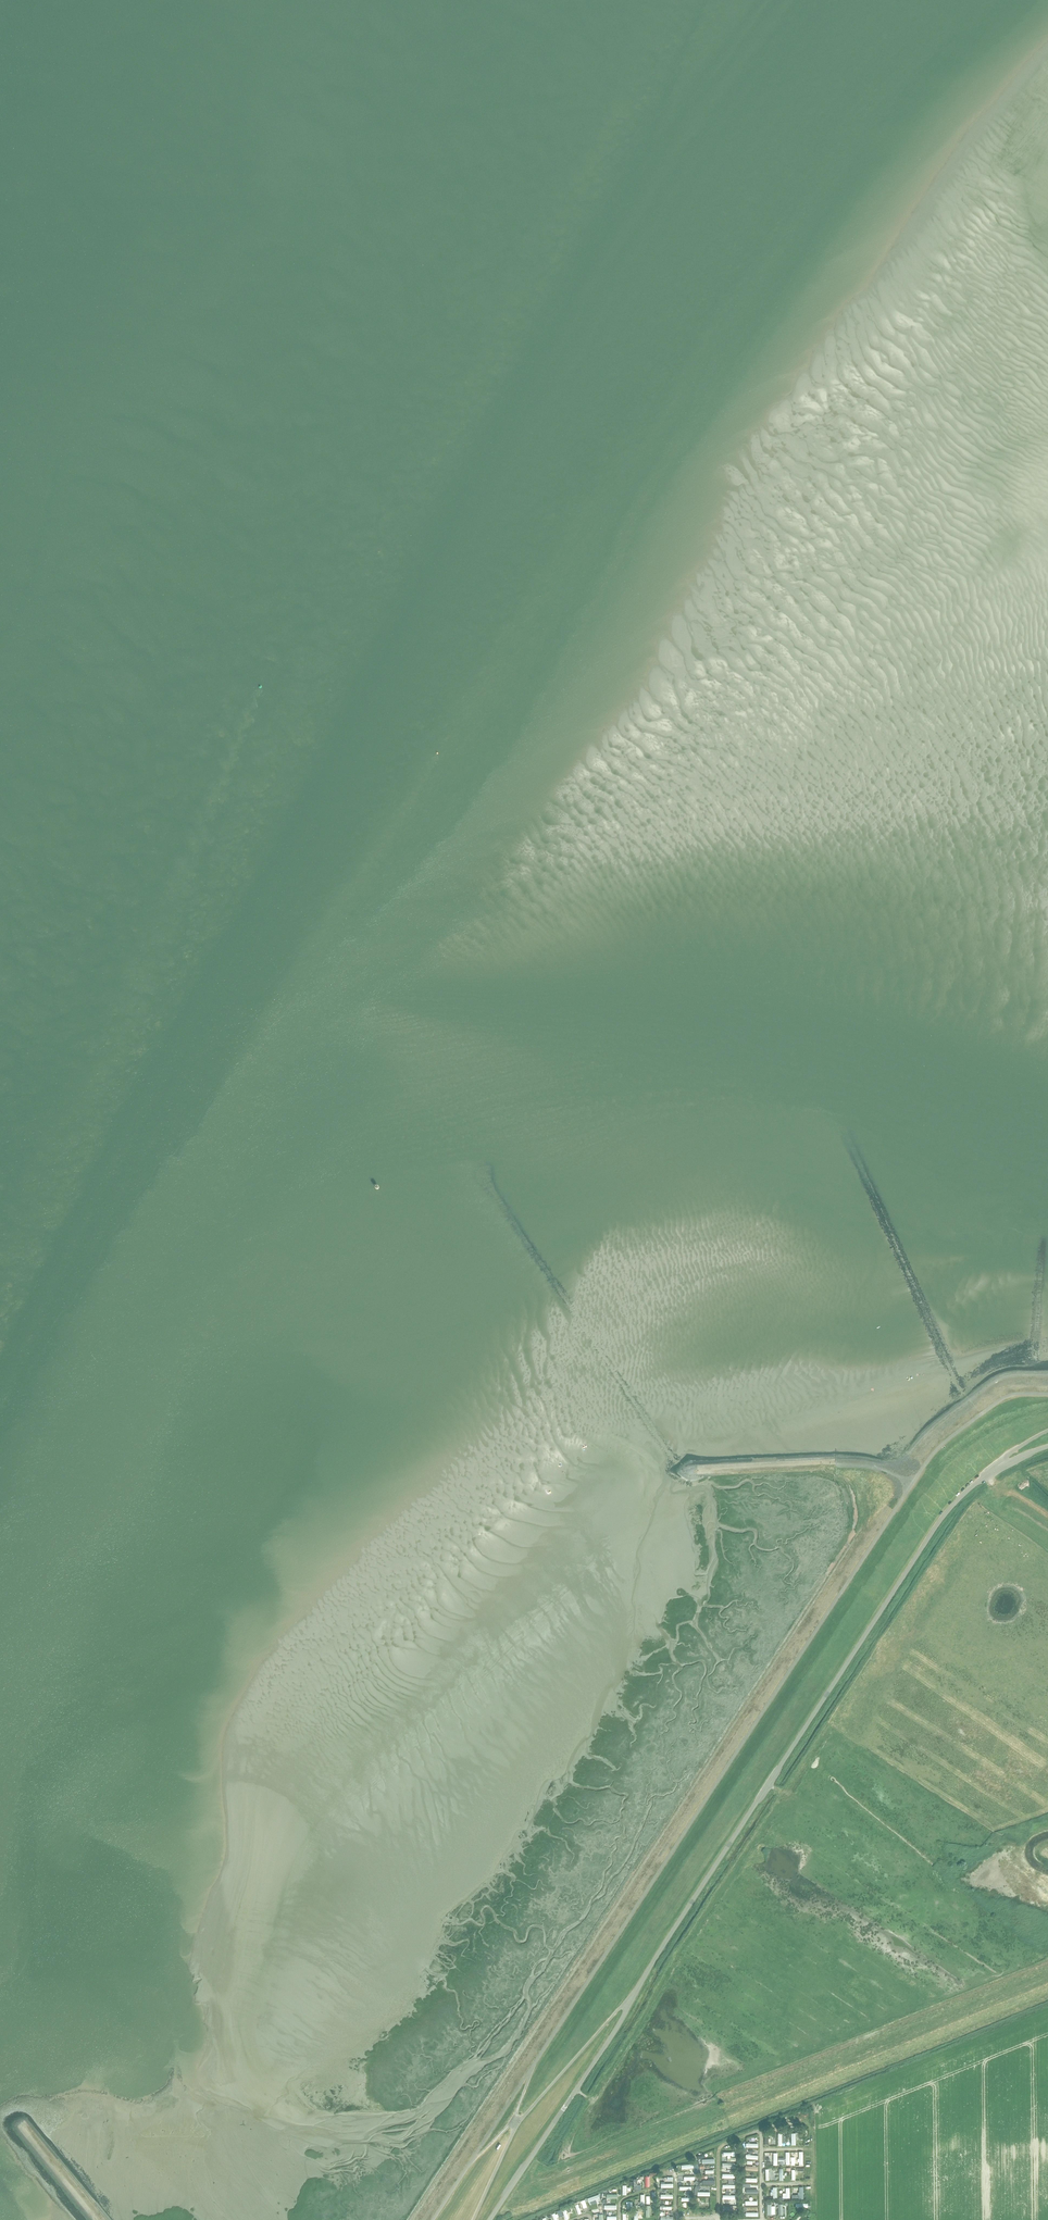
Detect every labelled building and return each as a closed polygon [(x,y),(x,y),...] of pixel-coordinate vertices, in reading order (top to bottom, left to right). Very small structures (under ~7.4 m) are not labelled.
[(764,2179),(775,2180),(776,2173),(771,2172),(771,2169),(765,2169),(764,2179)]
